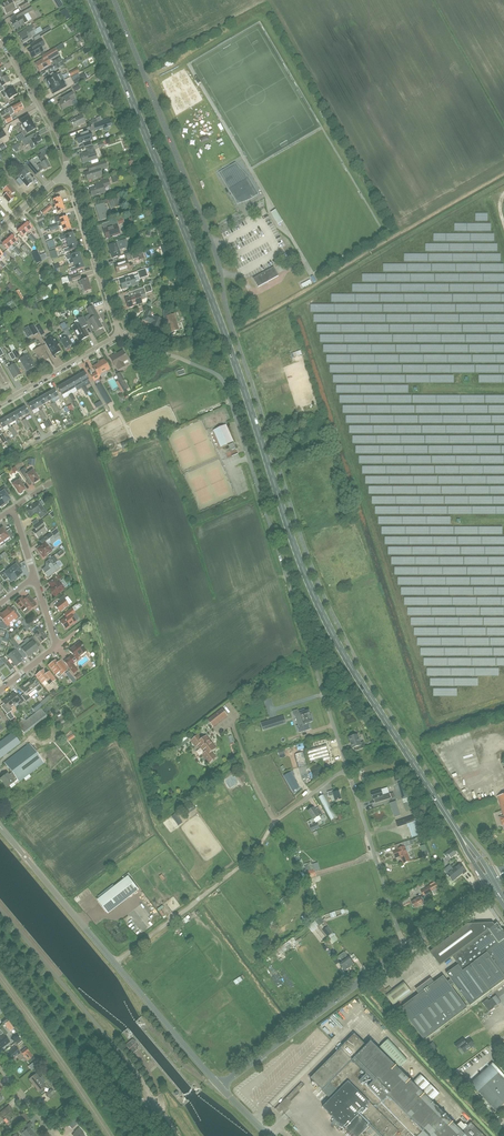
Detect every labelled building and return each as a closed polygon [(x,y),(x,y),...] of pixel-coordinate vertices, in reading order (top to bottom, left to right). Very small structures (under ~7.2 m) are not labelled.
[(16,8),(11,0),(10,0),(1,5),(6,14),(16,8)] [(27,1),(18,6),(21,10),(30,5),(27,1)] [(28,22),(24,15),(32,10),(30,6),(16,15),(18,18),(11,23),(15,29),(28,22)] [(27,27),(28,29),(23,31),(24,32),(18,35),(23,42),(33,37),(36,35),(34,32),(36,31),(32,24),(27,27)] [(49,27),(40,33),(42,36),(51,31),(49,27)] [(31,46),(32,49),(28,51),(32,58),(43,52),(40,48),(44,45),(41,40),(31,46)] [(48,61),(58,56),(54,49),(41,57),(43,60),(36,64),(40,71),(50,65),(48,61)] [(71,77),(80,72),(77,68),(69,72),(71,77)] [(56,74),(45,80),(49,88),(64,80),(61,74),(57,76),(56,74)] [(87,78),(85,75),(74,81),(76,85),(87,78)] [(4,78),(0,80),(0,85),(2,88),(0,89),(0,91),(1,92),(8,88),(6,85),(11,82),(7,76),(4,78)] [(64,80),(49,88),(53,94),(67,86),(64,80)] [(1,92),(1,93),(4,98),(7,96),(9,100),(18,95),(14,88),(10,91),(8,88),(1,92)] [(72,105),(70,100),(76,97),(72,91),(59,98),(61,102),(59,103),(63,110),(72,105)] [(14,113),(23,109),(20,102),(4,110),(6,114),(10,112),(11,115),(14,113)] [(74,128),(86,123),(82,115),(74,119),(73,118),(71,120),(70,121),(72,125),(74,128)] [(103,120),(101,116),(89,122),(91,125),(93,124),(98,122),(98,123),(101,121),(103,120)] [(36,129),(29,117),(20,122),(23,126),(22,127),(24,131),(25,130),(28,135),(36,129)] [(91,127),(94,126),(96,131),(112,126),(109,119),(93,124),(91,125),(91,127)] [(91,140),(89,131),(76,135),(79,144),(82,143),(91,140)] [(29,144),(32,149),(35,147),(34,146),(42,142),(42,141),(42,140),(41,138),(40,138),(38,135),(35,137),(33,134),(22,140),(25,146),(29,144)] [(80,155),(83,163),(90,161),(90,159),(96,157),(93,146),(87,148),(88,152),(80,155)] [(45,152),(37,156),(41,163),(45,170),(51,167),(47,160),(46,160),(44,157),(47,155),(45,152)] [(89,172),(84,173),(87,181),(101,177),(99,170),(106,168),(104,162),(94,165),(87,167),(89,172)] [(219,173),(237,205),(241,203),(240,201),(244,199),(246,202),(249,200),(256,196),(246,179),(244,181),(234,164),(235,163),(236,164),(237,164),(236,163),(219,173)] [(18,170),(21,174),(18,177),(19,178),(16,180),(20,186),(23,183),(27,187),(32,182),(27,175),(29,173),(23,165),(18,170)] [(94,184),(95,187),(90,189),(93,196),(105,193),(103,187),(110,185),(108,179),(94,184)] [(8,185),(3,190),(6,194),(3,196),(9,203),(14,198),(12,195),(14,193),(8,185)] [(119,206),(123,205),(120,196),(108,200),(111,209),(120,206),(119,206)] [(55,206),(62,203),(60,197),(53,200),(55,206)] [(57,212),(64,210),(62,203),(55,206),(57,212)] [(106,211),(107,210),(106,207),(104,207),(103,204),(95,206),(100,220),(108,218),(106,211)] [(44,215),(52,208),(50,205),(42,212),(44,215)] [(278,225),(281,223),(274,211),(271,213),(278,225)] [(57,222),(60,221),(62,225),(69,223),(67,216),(59,218),(58,216),(55,217),(57,222)] [(109,238),(120,234),(117,224),(119,224),(118,220),(117,221),(117,220),(110,223),(111,226),(103,229),(105,237),(109,236),(109,238)] [(22,227),(27,232),(30,230),(32,231),(33,230),(32,228),(27,222),(22,227)] [(62,231),(63,231),(64,231),(71,229),(69,223),(62,225),(63,229),(61,230),(62,231)] [(27,232),(22,227),(17,231),(22,237),(27,232)] [(67,243),(75,241),(72,233),(65,235),(65,236),(60,238),(61,240),(66,239),(67,243)] [(12,245),(15,243),(17,245),(19,243),(17,241),(12,235),(7,239),(12,245)] [(10,247),(12,245),(7,239),(2,243),(9,251),(11,249),(10,247)] [(53,239),(47,241),(49,248),(55,247),(53,239)] [(75,241),(67,243),(69,248),(63,249),(64,252),(70,250),(70,251),(77,248),(75,241)] [(122,249),(124,248),(123,244),(117,246),(116,243),(108,245),(112,258),(120,255),(119,250),(122,249)] [(25,253),(29,249),(25,244),(21,248),(25,253)] [(1,257),(2,259),(4,257),(7,261),(10,258),(5,252),(2,254),(0,251),(0,257),(1,257)] [(74,262),(81,260),(79,252),(71,255),(71,256),(66,257),(67,260),(72,258),(74,262)] [(133,260),(139,258),(140,260),(145,259),(143,252),(134,255),(132,256),(133,260)] [(36,264),(42,261),(39,255),(33,257),(36,264)] [(81,260),(74,262),(75,267),(70,269),(71,271),(76,270),(84,267),(81,260)] [(127,270),(132,268),(130,263),(127,264),(126,261),(114,264),(115,268),(116,272),(127,269),(127,270)] [(274,267),(253,278),(258,287),(279,276),(274,267)] [(145,268),(137,271),(138,275),(139,279),(148,276),(145,268)] [(71,277),(68,278),(67,276),(61,279),(63,284),(66,283),(67,288),(71,287),(70,284),(69,282),(72,281),(72,282),(81,278),(80,274),(71,277)] [(122,288),(136,284),(135,282),(140,280),(139,279),(138,275),(134,277),(133,275),(120,280),(122,288)] [(85,292),(91,290),(87,279),(78,282),(80,286),(82,285),(85,292)] [(48,291),(49,291),(50,295),(53,294),(52,290),(54,289),(53,285),(46,288),(48,291)] [(142,303),(141,300),(147,298),(146,294),(144,288),(135,291),(136,295),(126,298),(127,303),(128,302),(130,307),(142,303)] [(23,303),(30,297),(28,295),(24,299),(24,298),(23,297),(22,297),(23,296),(22,295),(21,295),(20,292),(20,291),(19,290),(16,291),(23,303)] [(92,318),(89,320),(95,331),(99,329),(99,328),(102,327),(98,320),(100,318),(92,305),(86,309),(92,318)] [(175,333),(174,331),(179,330),(174,314),(167,316),(167,311),(167,308),(163,308),(163,311),(163,320),(167,319),(169,326),(169,327),(171,332),(171,334),(175,333)] [(158,331),(160,324),(158,323),(159,319),(154,317),(154,318),(149,316),(151,312),(147,311),(143,320),(147,322),(147,320),(152,322),(150,328),(158,331)] [(76,335),(76,337),(77,340),(79,340),(88,335),(84,327),(87,325),(82,317),(76,320),(79,325),(73,328),(76,335)] [(38,333),(33,325),(27,329),(27,328),(23,330),(28,338),(33,335),(33,336),(38,333)] [(67,336),(71,334),(67,328),(63,330),(65,332),(61,334),(64,338),(61,340),(65,348),(66,348),(67,349),(69,347),(69,346),(72,344),(67,336)] [(52,356),(55,354),(61,351),(57,345),(59,343),(57,339),(54,340),(51,334),(45,337),(47,340),(44,342),(52,356)] [(12,361),(16,359),(21,356),(17,349),(16,350),(13,344),(9,346),(12,352),(8,354),(12,361)] [(23,352),(25,355),(19,359),(26,371),(35,366),(28,354),(26,350),(23,352)] [(122,362),(127,359),(122,351),(115,356),(114,355),(110,357),(115,366),(116,366),(118,369),(124,365),(122,362)] [(99,374),(109,369),(104,361),(93,367),(96,372),(91,375),(94,381),(100,378),(99,376),(99,375),(99,374)] [(8,368),(14,379),(21,374),(15,364),(11,367),(9,363),(6,365),(8,368)] [(81,384),(88,380),(84,372),(77,376),(81,384)] [(116,375),(120,382),(125,390),(129,388),(124,380),(120,373),(116,375)] [(71,380),(75,388),(81,384),(77,376),(71,380)] [(75,388),(71,380),(64,384),(69,391),(75,388)] [(69,391),(64,384),(57,388),(62,395),(69,391)] [(96,386),(107,405),(110,403),(99,384),(96,386)] [(54,390),(47,394),(51,400),(54,398),(58,405),(62,403),(54,390)] [(47,394),(41,397),(45,404),(51,400),(47,394)] [(38,407),(45,404),(41,397),(35,401),(38,407)] [(32,411),(38,407),(35,401),(28,405),(32,411)] [(55,402),(51,404),(56,413),(60,410),(55,402)] [(22,417),(28,413),(25,407),(18,410),(22,417)] [(18,410),(12,414),(16,421),(22,417),(18,410)] [(9,424),(16,421),(12,414),(5,418),(9,424)] [(9,429),(11,427),(9,424),(5,418),(0,421),(0,423),(3,428),(7,426),(9,429)] [(214,431),(221,446),(233,441),(226,425),(214,431)] [(289,433),(303,429),(302,425),(288,429),(289,433)] [(123,448),(135,443),(134,439),(122,445),(123,448)] [(235,450),(228,454),(231,459),(238,456),(235,450)] [(29,479),(33,484),(40,480),(38,477),(39,476),(36,472),(35,473),(33,470),(29,473),(25,467),(20,471),(27,481),(29,479)] [(19,475),(16,476),(19,480),(12,485),(19,494),(20,494),(20,495),(24,493),(23,492),(25,490),(22,484),(24,482),(19,475)] [(9,503),(8,502),(11,500),(7,495),(10,493),(5,486),(0,489),(0,490),(2,492),(0,493),(0,498),(5,505),(9,503)] [(27,510),(31,516),(37,512),(41,518),(47,514),(39,502),(27,510)] [(33,532),(38,538),(46,531),(43,527),(45,525),(42,521),(34,528),(36,530),(33,532)] [(3,528),(0,530),(0,537),(5,544),(13,538),(11,530),(6,533),(3,528)] [(50,532),(45,537),(48,541),(53,536),(50,532)] [(45,542),(37,549),(44,558),(52,551),(45,542)] [(55,572),(60,568),(57,564),(56,563),(58,561),(54,556),(49,559),(52,562),(51,562),(51,564),(50,564),(49,564),(49,566),(47,565),(42,569),(45,573),(48,578),(55,572)] [(18,579),(21,576),(20,575),(23,573),(19,568),(21,566),(16,560),(12,563),(14,566),(10,569),(18,579)] [(11,582),(13,581),(14,581),(18,579),(10,569),(6,572),(4,569),(0,573),(0,576),(4,580),(7,577),(11,582)] [(58,583),(54,578),(49,583),(51,586),(52,585),(53,587),(50,589),(55,596),(64,588),(59,582),(58,583)] [(64,599),(66,597),(64,594),(59,599),(61,602),(55,606),(60,612),(69,605),(64,599)] [(37,605),(33,600),(30,602),(26,597),(23,600),(22,598),(16,603),(22,611),(27,608),(29,610),(37,605)] [(7,610),(5,612),(12,621),(14,619),(16,621),(21,617),(17,611),(14,613),(9,607),(6,609),(7,610)] [(73,624),(76,622),(72,616),(75,613),(72,609),(65,614),(67,617),(60,622),(66,629),(73,624)] [(12,621),(5,612),(2,614),(1,613),(0,614),(0,617),(4,622),(1,624),(6,630),(8,627),(6,625),(12,621)] [(41,643),(47,638),(45,635),(45,634),(41,628),(34,633),(41,643)] [(37,641),(33,636),(25,642),(27,646),(33,653),(34,653),(35,653),(38,651),(37,650),(38,649),(34,643),(37,641)] [(27,646),(25,642),(17,649),(20,653),(23,651),(28,657),(29,657),(30,657),(33,655),(32,654),(33,653),(27,646)] [(64,661),(69,667),(74,673),(78,670),(73,664),(78,659),(77,658),(80,655),(79,654),(85,649),(79,642),(69,650),(73,655),(64,661)] [(14,667),(16,666),(22,662),(17,655),(20,653),(17,649),(10,654),(12,657),(10,659),(13,662),(11,664),(14,667)] [(56,674),(59,677),(60,677),(62,675),(62,674),(68,670),(61,661),(58,663),(56,660),(49,665),(56,674)] [(50,684),(56,680),(54,678),(55,677),(50,671),(46,674),(43,670),(37,675),(43,683),(47,680),(50,684)] [(38,692),(42,689),(35,680),(33,682),(31,680),(26,684),(32,692),(34,694),(37,692),(38,692)] [(25,694),(22,696),(26,702),(31,698),(28,695),(32,692),(26,684),(20,688),(25,694)] [(14,693),(8,697),(14,705),(17,703),(19,705),(24,701),(19,695),(17,697),(14,693)] [(51,696),(44,701),(46,705),(54,699),(51,696)] [(14,705),(8,697),(2,702),(4,704),(1,707),(7,714),(6,715),(10,721),(14,717),(12,714),(11,712),(13,710),(11,708),(14,705)] [(25,734),(47,716),(41,709),(26,721),(24,718),(17,724),(25,734)] [(227,715),(222,709),(208,720),(213,726),(227,715)] [(59,726),(73,716),(73,715),(70,710),(55,721),(59,726)] [(295,715),(298,723),(300,722),(301,725),(297,726),(299,733),(311,729),(309,723),(313,722),(309,711),(305,712),(305,710),(298,712),(299,714),(295,715)] [(264,730),(270,728),(268,721),(262,723),(264,730)] [(0,742),(0,753),(3,757),(20,743),(12,733),(0,742)] [(358,746),(359,749),(366,747),(364,742),(360,743),(358,734),(349,737),(353,748),(358,746)] [(216,758),(215,757),(211,752),(216,748),(214,745),(213,746),(210,740),(207,736),(204,738),(204,739),(202,740),(198,735),(192,740),(197,746),(199,744),(205,752),(203,754),(210,763),(216,758)] [(463,741),(461,736),(453,740),(455,745),(463,741)] [(19,782),(44,763),(30,744),(4,762),(12,773),(8,775),(7,774),(0,779),(7,788),(14,782),(17,779),(19,782)] [(306,751),(310,765),(330,759),(326,745),(306,751)] [(298,767),(308,765),(304,752),(294,754),(298,767)] [(291,772),(284,776),(293,791),(300,787),(291,772)] [(391,798),(391,797),(394,796),(393,793),(390,794),(389,793),(383,795),(381,789),(371,793),(373,800),(380,798),(381,801),(391,798)] [(334,795),(335,801),(341,799),(339,791),(334,793),(333,790),(327,792),(328,797),(334,795)] [(331,820),(336,818),(323,795),(319,798),(331,820)] [(390,803),(395,817),(400,815),(395,801),(390,803)] [(187,814),(195,808),(192,803),(184,808),(187,814)] [(314,819),(319,816),(321,817),(324,815),(319,807),(315,809),(314,807),(308,811),(314,819)] [(413,816),(396,822),(398,826),(415,821),(413,816)] [(319,827),(317,823),(313,825),(311,820),(307,822),(312,831),(319,827)] [(413,845),(411,839),(395,845),(397,851),(394,852),(396,859),(400,857),(403,864),(409,861),(408,861),(410,860),(405,847),(407,846),(413,845)] [(445,854),(447,857),(450,855),(451,857),(458,853),(453,847),(445,854)] [(308,865),(305,866),(302,859),(301,859),(298,854),(294,855),(303,872),(304,873),(307,872),(310,871),(308,865)] [(450,864),(444,869),(448,873),(447,873),(453,881),(457,877),(456,877),(463,872),(464,874),(467,871),(461,863),(453,869),(450,864)] [(307,879),(309,878),(316,876),(314,870),(310,871),(307,872),(304,873),(307,879)] [(99,902),(103,907),(106,911),(137,887),(130,878),(99,902)] [(311,881),(310,879),(308,880),(308,881),(307,882),(309,887),(310,890),(315,903),(318,902),(314,889),(313,886),(311,881)] [(423,895),(438,887),(436,883),(421,891),(423,895)] [(416,908),(423,903),(425,905),(428,903),(426,899),(424,900),(423,897),(420,898),(420,897),(412,901),(414,904),(413,905),(414,907),(415,907),(416,908)] [(319,926),(325,922),(320,917),(315,921),(319,926)] [(255,928),(259,925),(263,922),(260,918),(258,920),(259,921),(257,923),(253,926),(255,928)] [(315,921),(308,927),(312,933),(318,928),(317,926),(318,925),(315,921)] [(503,930),(502,930),(497,923),(494,925),(493,923),(468,924),(430,952),(440,966),(450,958),(453,956),(458,964),(446,973),(451,979),(448,981),(443,975),(400,1008),(424,1040),(470,1005),(503,980),(503,930)] [(275,924),(270,928),(274,932),(279,928),(275,924)] [(328,937),(333,933),(328,926),(323,931),(328,937)] [(344,952),(338,956),(342,962),(340,964),(342,966),(341,967),(342,968),(345,970),(354,964),(349,957),(348,957),(344,952)] [(354,953),(350,956),(355,963),(359,960),(354,953)] [(234,982),(236,985),(243,980),(246,978),(243,975),(234,982)] [(404,982),(386,995),(393,1005),(411,992),(404,982)] [(381,985),(377,988),(379,990),(383,995),(387,992),(381,985)] [(489,1012),(501,1003),(495,996),(489,1001),(487,999),(482,1003),(489,1012)] [(9,1021),(8,1021),(5,1024),(9,1030),(13,1028),(9,1021)] [(1,1048),(9,1042),(5,1035),(7,1034),(2,1028),(0,1029),(0,1047),(1,1048)] [(352,1135),(484,1135),(482,1134),(481,1134),(470,1123),(467,1127),(461,1122),(456,1127),(431,1102),(439,1093),(421,1075),(413,1084),(398,1068),(407,1059),(388,1040),(379,1049),(370,1041),(369,1041),(366,1044),(355,1033),(346,1042),(310,1077),(331,1098),(323,1106),(341,1124),(340,1125),(341,1127),(342,1126),(352,1135)] [(11,1039),(14,1043),(20,1038),(17,1034),(11,1039)] [(474,1045),(469,1039),(464,1043),(461,1040),(455,1044),(458,1049),(461,1047),(464,1052),(474,1045)] [(133,1054),(139,1049),(138,1048),(139,1047),(136,1044),(136,1042),(134,1040),(132,1040),(129,1042),(126,1045),(133,1054)] [(438,1047),(433,1042),(429,1046),(434,1051),(438,1047)] [(11,1061),(20,1053),(15,1047),(9,1051),(10,1052),(6,1055),(11,1061)] [(21,1052),(28,1060),(33,1056),(26,1048),(21,1052)] [(477,1090),(478,1091),(477,1091),(496,1111),(503,1103),(503,1080),(497,1072),(497,1073),(491,1066),(486,1071),(472,1084),(477,1090)] [(42,1077),(40,1079),(36,1074),(29,1080),(39,1092),(46,1086),(43,1083),(46,1081),(42,1077)] [(301,1083),(288,1097),(276,1109),(280,1113),(286,1107),(292,1101),(290,1100),(304,1086),(301,1083)] [(3,1122),(1,1120),(6,1117),(10,1122),(13,1119),(12,1119),(15,1117),(10,1110),(12,1109),(9,1106),(0,1113),(0,1124),(3,1122)] [(72,1119),(67,1124),(72,1129),(77,1124),(72,1119)] [(23,1128),(19,1131),(21,1134),(23,1133),(25,1135),(35,1135),(29,1128),(26,1125),(23,1128)]
